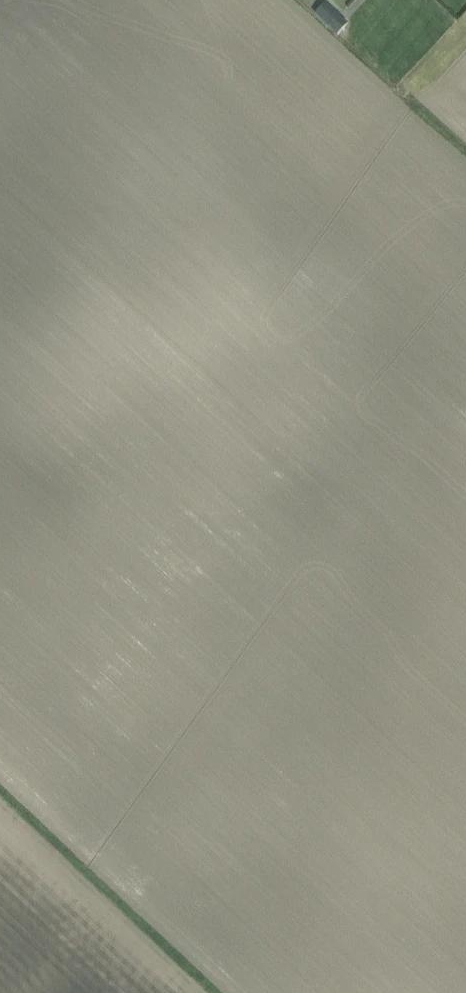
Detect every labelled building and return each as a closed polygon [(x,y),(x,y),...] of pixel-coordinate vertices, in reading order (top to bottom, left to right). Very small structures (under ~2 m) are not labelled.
[(316,13),(328,25),(339,13),(332,5),(327,1),(316,13)]
